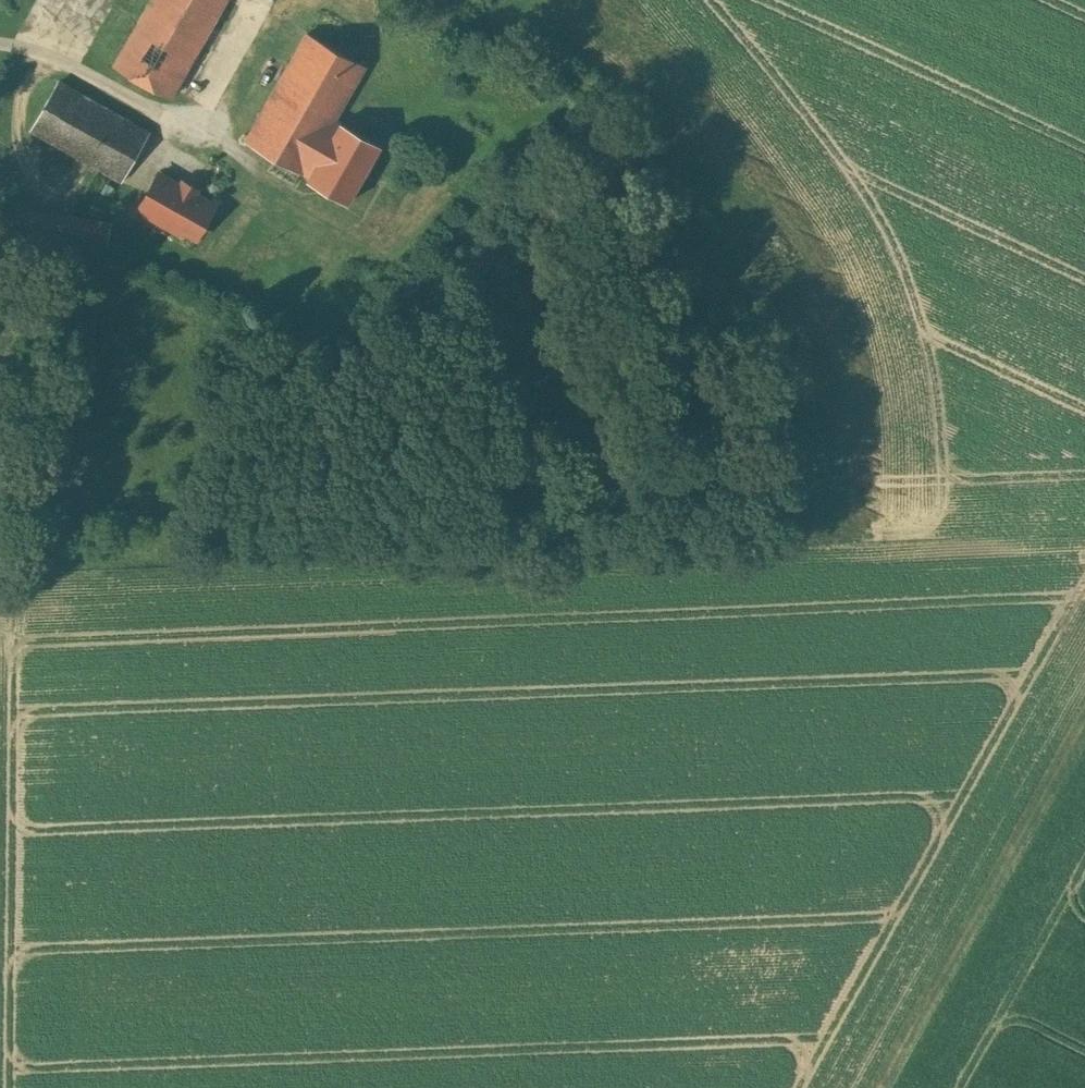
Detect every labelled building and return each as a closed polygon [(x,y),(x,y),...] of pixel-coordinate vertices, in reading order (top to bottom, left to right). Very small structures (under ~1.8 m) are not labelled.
[(114,66),(169,97),(224,0),(152,0),(114,66)] [(302,173),(303,172),(334,118),(364,64),(308,32),(246,141),(302,173)] [(148,132),(58,82),(31,128),(122,179),(148,132)] [(303,172),(310,176),(340,122),(334,118),(303,172)] [(381,145),(340,122),(310,176),(307,179),(348,202),(381,145)] [(214,204),(153,171),(130,213),(191,247),(214,204)]
